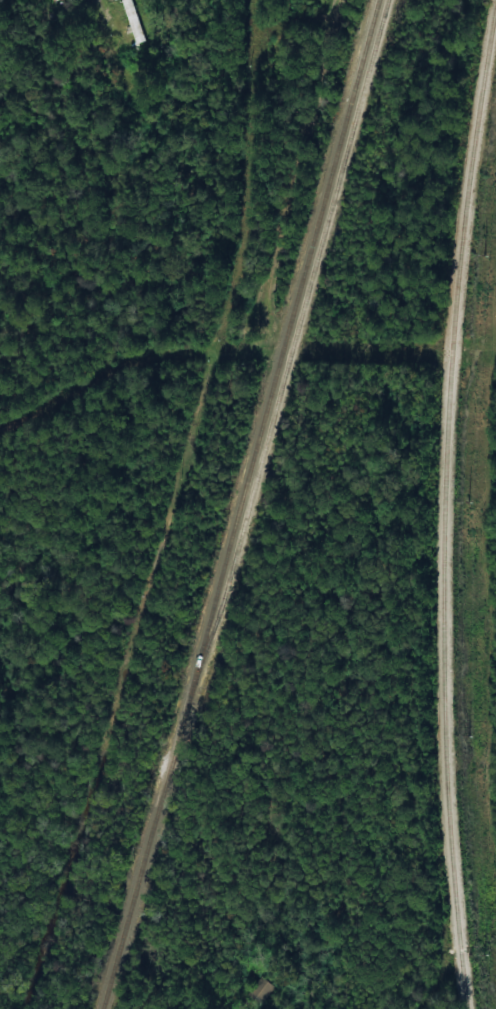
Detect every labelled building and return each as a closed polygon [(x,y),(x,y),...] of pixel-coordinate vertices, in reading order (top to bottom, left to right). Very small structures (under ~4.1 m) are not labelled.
[(132,29),(136,43),(146,40),(133,0),(122,0),(132,29)] [(272,985),(259,976),(247,994),(260,1003),(272,985)]
